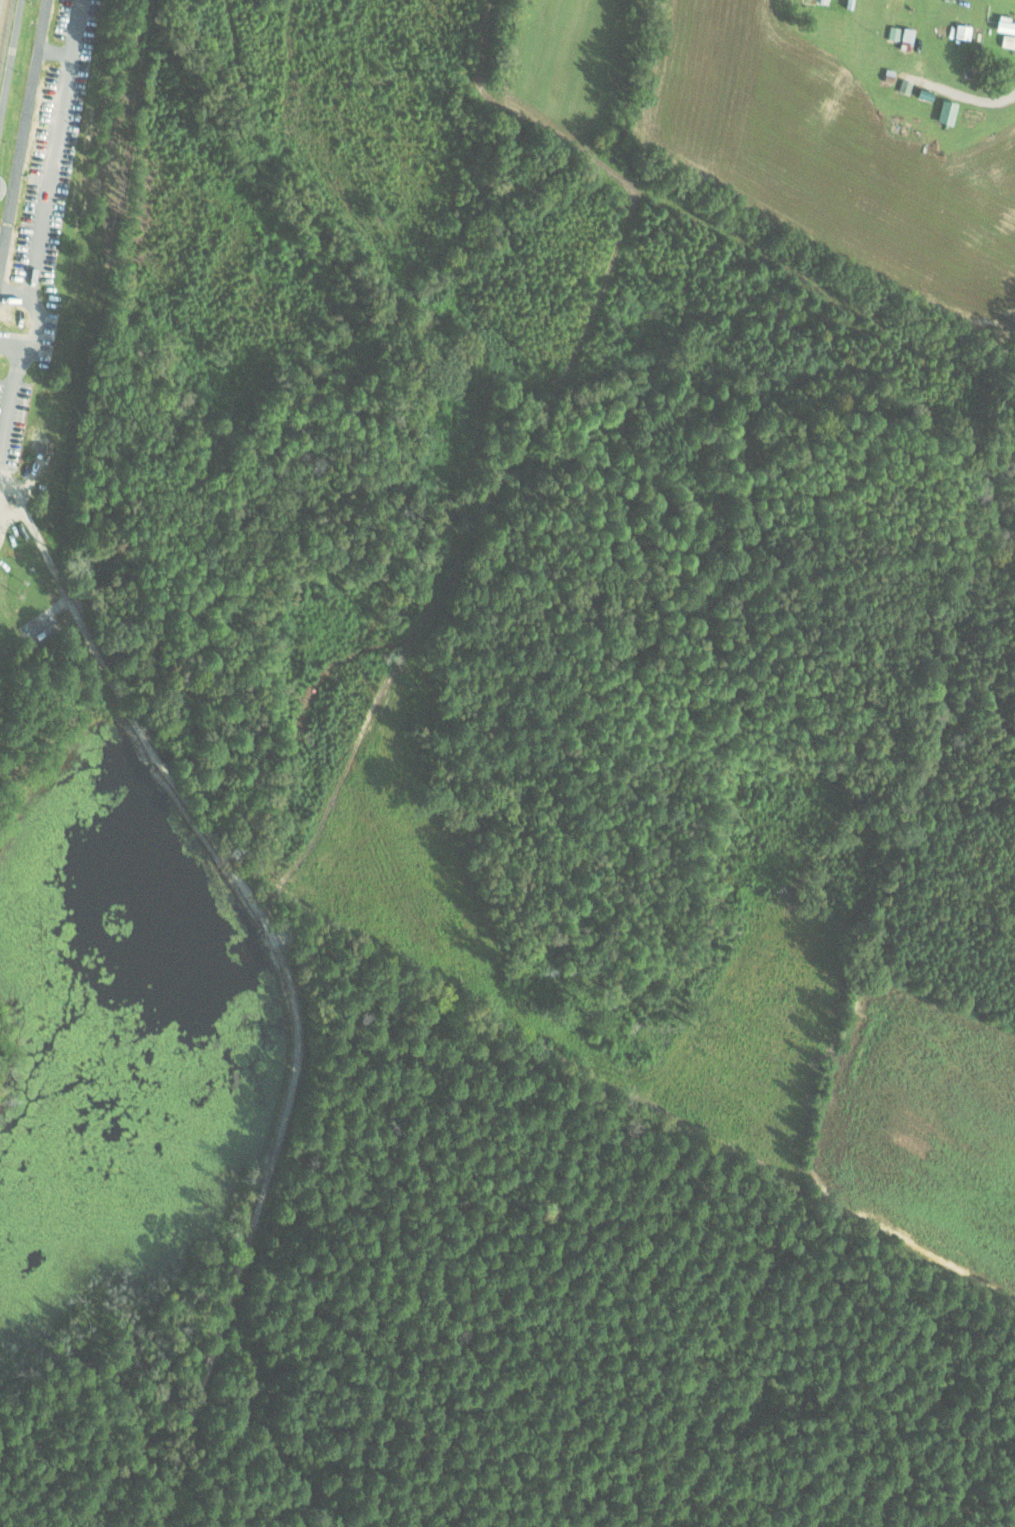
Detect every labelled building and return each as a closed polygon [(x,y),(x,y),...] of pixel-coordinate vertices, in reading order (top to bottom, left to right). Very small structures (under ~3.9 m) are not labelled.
[(971,40),(973,26),(957,24),(955,37),(971,40)] [(960,104),(944,99),(938,121),(954,125),(960,104)]
